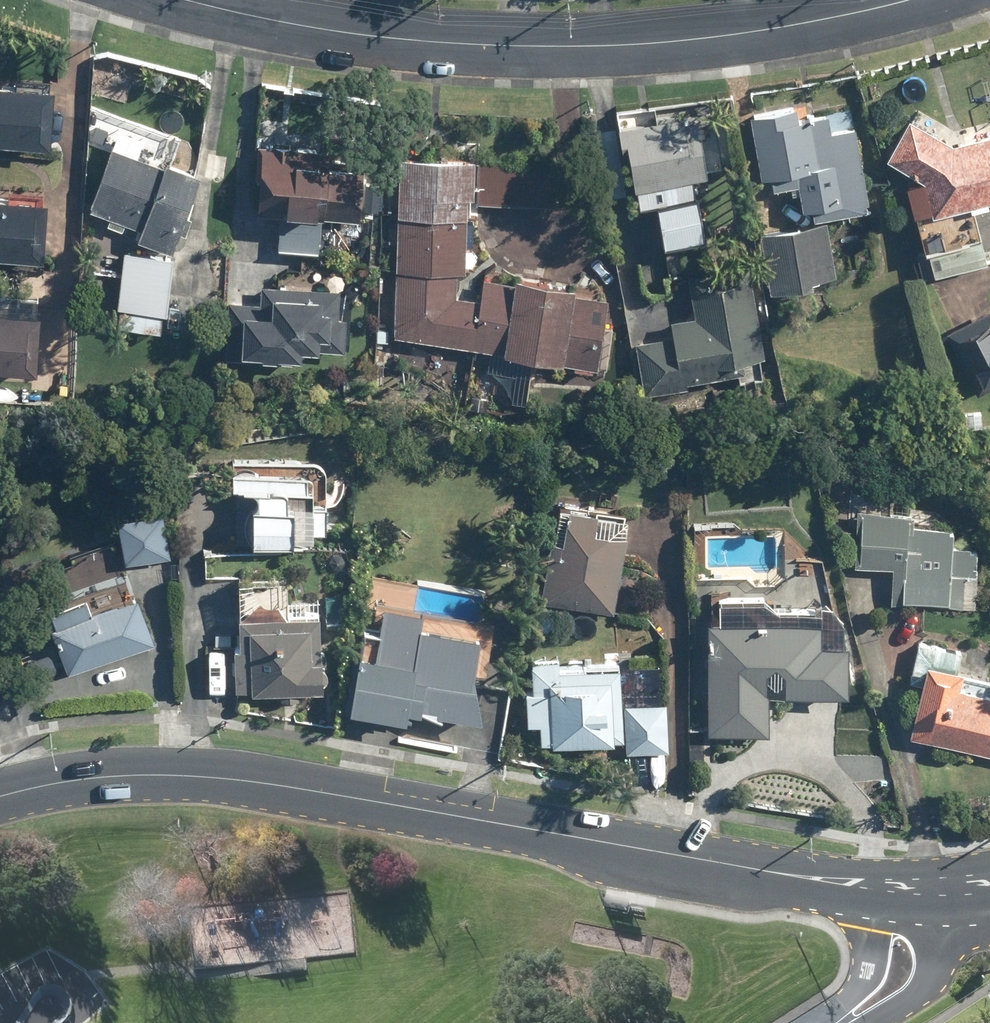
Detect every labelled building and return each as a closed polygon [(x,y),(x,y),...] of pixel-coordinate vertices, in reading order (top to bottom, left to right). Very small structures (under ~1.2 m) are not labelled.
[(0,77),(0,138),(57,140),(60,80),(0,77)] [(763,122),(754,123),(764,170),(770,169),(773,187),(795,183),(800,208),(813,205),(815,216),(875,204),(855,105),(802,115),(799,99),(760,107),(763,122)] [(989,199),(989,123),(960,131),(914,112),(886,156),(925,178),(934,213),(940,211),(947,242),(983,234),(976,202),(989,199)] [(667,237),(708,231),(703,194),(696,195),(694,176),(709,174),(701,114),(616,126),(624,185),(639,183),(641,201),(662,198),(667,237)] [(129,220),(143,225),(138,237),(176,250),(205,170),(168,157),(175,138),(121,119),(90,206),(111,213),(107,224),(125,230),(129,220)] [(363,217),(367,158),(332,156),(333,147),(256,143),(252,211),(363,217)] [(517,280),(482,278),(481,297),(456,295),(458,268),(467,268),(470,202),(555,206),(557,159),(404,151),(395,331),(604,367),(607,294),(580,293),(581,276),(517,273),(517,280)] [(48,254),(53,194),(0,190),(0,250),(48,254)] [(828,221),(762,231),(770,290),(836,274),(828,221)] [(174,256),(124,251),(117,325),(168,329),(174,256)] [(647,391),(751,370),(748,354),(768,350),(751,266),(688,279),(695,313),(674,317),(677,332),(637,340),(647,391)] [(341,307),(342,288),(229,282),(225,357),(264,359),(265,353),(281,354),(282,349),(306,350),(306,342),(323,343),(323,332),(333,332),(335,306),(341,307)] [(0,304),(0,365),(43,366),(45,306),(0,304)] [(948,327),(981,393),(989,388),(989,306),(948,327)] [(230,455),(229,518),(249,541),(316,543),(317,528),(329,528),(331,458),(230,455)] [(631,506),(561,496),(549,588),(573,591),(571,606),(617,612),(631,506)] [(169,502),(122,506),(127,560),(175,555),(169,502)] [(979,603),(980,544),(974,544),(974,540),(958,540),(958,516),(920,515),(920,505),(860,504),(860,544),(842,544),(841,566),(892,566),(892,603),(979,603)] [(90,590),(48,605),(71,670),(157,640),(140,591),(96,607),(90,590)] [(384,622),(365,620),(362,650),(353,649),(348,707),(488,721),(497,626),(426,619),(427,600),(387,596),(384,622)] [(281,689),(281,696),(306,697),(306,690),(327,691),(330,612),(242,609),(239,688),(281,689)] [(823,614),(710,613),(708,731),(771,731),(772,691),(850,691),(851,637),(823,636),(823,614)] [(626,698),(627,664),(562,661),(562,656),(532,654),(530,721),(540,721),(540,739),(627,742),(627,751),(669,752),(671,699),(626,698)] [(906,661),(891,742),(989,760),(989,691),(949,683),(952,669),(906,661)]
